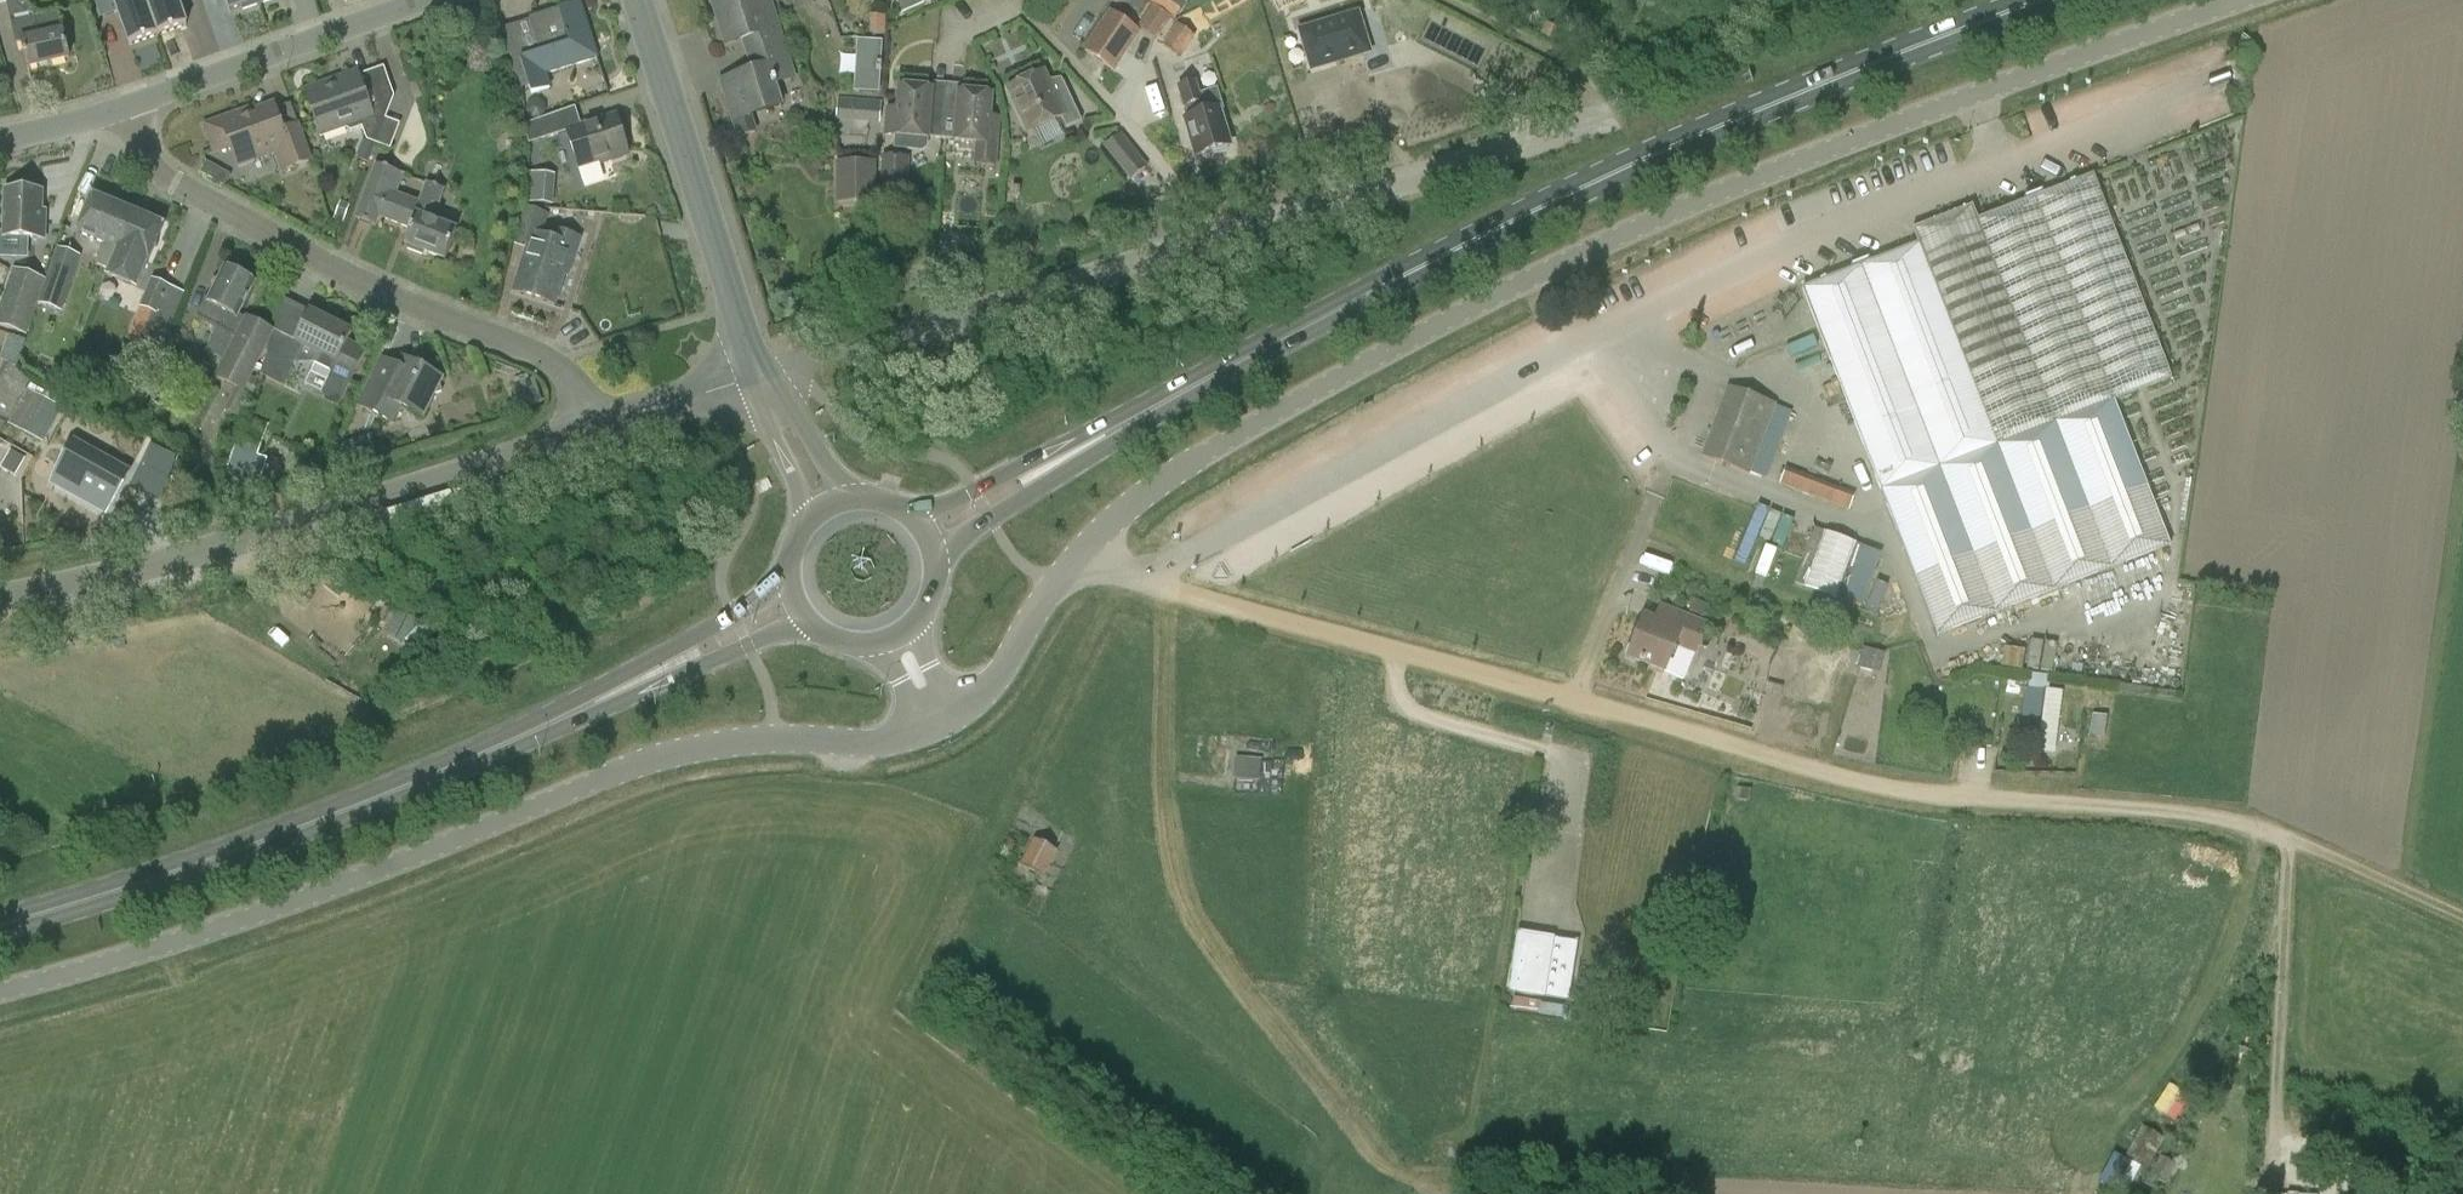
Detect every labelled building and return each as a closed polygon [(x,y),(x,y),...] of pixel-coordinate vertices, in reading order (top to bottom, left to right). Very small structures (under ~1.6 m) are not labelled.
[(130,46),(158,36),(145,0),(113,0),(130,46)] [(158,36),(187,26),(178,0),(145,0),(158,36)] [(230,11),(242,7),(243,11),(260,5),(258,0),(226,0),(230,11)] [(773,85),(793,79),(779,35),(783,34),(772,0),(713,0),(710,1),(725,48),(745,41),(754,70),(722,80),(734,122),(780,108),(773,85)] [(924,6),(922,0),(899,0),(904,14),(924,6)] [(1110,8),(1133,25),(1151,2),(1148,0),(1117,0),(1110,8)] [(1140,30),(1162,41),(1182,0),(1155,0),(1140,30)] [(520,61),(531,95),(550,89),(546,75),(597,58),(579,3),(530,19),(539,49),(536,50),(538,55),(520,61)] [(16,43),(22,41),(28,68),(69,59),(63,30),(58,10),(11,20),(16,43)] [(1085,52),(1112,70),(1139,31),(1112,13),(1085,52)] [(1370,53),(1358,14),(1300,32),(1312,71),(1370,53)] [(871,15),(870,32),(885,33),(886,16),(871,15)] [(1173,24),(1165,49),(1189,56),(1197,32),(1173,24)] [(856,92),(881,91),(879,39),(853,40),(856,92)] [(1043,73),(1009,88),(1036,148),(1085,120),(1064,83),(1051,90),(1043,73)] [(376,144),(388,111),(386,103),(370,109),(355,74),(308,90),(316,111),(312,113),(321,137),(345,128),(351,132),(362,128),(367,141),(376,144)] [(1228,152),(1227,147),(1231,146),(1220,112),(1224,111),(1218,89),(1199,95),(1195,83),(1178,88),(1184,108),(1186,108),(1189,119),(1185,120),(1196,157),(1213,152),(1214,157),(1228,152)] [(942,140),(944,112),(930,111),(931,91),(900,88),(897,120),(888,119),(886,135),(895,136),(894,149),(922,151),(928,148),(929,139),(942,140)] [(835,120),(879,129),(884,99),(841,90),(835,120)] [(959,93),(958,114),(944,112),(942,140),(976,143),(974,166),(994,167),(998,128),(988,127),(991,96),(959,93)] [(298,126),(282,132),(273,106),(241,118),(239,114),(206,126),(215,152),(230,147),(237,165),(281,150),(288,170),(311,162),(298,126)] [(558,136),(552,116),(540,119),(523,125),(529,145),(558,136)] [(567,132),(579,169),(584,183),(602,177),(598,163),(628,153),(616,118),(582,130),(581,127),(567,132)] [(1128,145),(1114,156),(1132,179),(1146,168),(1128,145)] [(883,156),(880,194),(907,196),(910,158),(883,156)] [(212,179),(218,168),(207,162),(201,173),(212,179)] [(876,163),(837,163),(837,202),(876,203),(876,163)] [(444,261),(455,232),(431,222),(443,190),(428,184),(420,205),(395,195),(403,175),(377,165),(356,220),(375,227),(379,217),(413,229),(406,246),(444,261)] [(556,205),(558,175),(530,172),(528,203),(556,205)] [(1878,493),(1880,492),(1938,639),(2171,547),(2114,401),(2170,379),(2090,174),(1974,219),(1969,206),(1909,229),(1915,243),(1798,289),(1878,493)] [(45,212),(41,212),(41,193),(34,192),(31,188),(27,184),(21,184),(16,187),(13,192),(5,192),(4,238),(44,239),(45,212)] [(76,233),(104,244),(95,264),(109,270),(131,213),(91,196),(76,233)] [(549,215),(523,207),(520,218),(545,226),(549,215)] [(131,213),(109,270),(107,276),(137,289),(148,263),(164,226),(131,213)] [(555,308),(574,247),(532,234),(512,294),(555,308)] [(57,249),(46,281),(47,281),(39,304),(62,312),(81,256),(57,249)] [(238,316),(254,284),(225,269),(208,304),(206,303),(197,319),(219,330),(208,352),(225,361),(216,378),(244,392),(268,344),(274,332),(247,318),(246,320),(238,316)] [(0,308),(0,328),(27,337),(39,304),(47,281),(46,281),(13,270),(0,308)] [(153,280),(140,308),(157,315),(170,288),(153,280)] [(348,341),(352,334),(310,313),(295,342),(304,347),(320,354),(312,371),(330,380),(339,377),(351,383),(352,384),(368,351),(348,341)] [(284,388),(304,347),(295,342),(275,331),(274,332),(268,344),(268,354),(260,376),(284,388)] [(18,362),(24,336),(8,332),(2,358),(18,362)] [(422,417),(439,383),(442,378),(403,359),(389,387),(374,380),(361,407),(393,423),(401,407),(422,417)] [(6,424),(27,388),(32,378),(6,363),(0,375),(0,420),(6,424)] [(338,408),(351,383),(339,377),(330,380),(323,393),(326,402),(338,408)] [(1751,475),(1776,406),(1777,404),(1727,386),(1701,457),(1750,476),(1751,475)] [(26,435),(46,399),(27,389),(7,425),(26,435)] [(1791,412),(1776,406),(1751,475),(1765,480),(1791,412)] [(142,465),(169,478),(174,458),(151,447),(142,465)] [(41,491),(51,473),(10,451),(1,469),(41,491)] [(84,466),(68,457),(52,487),(103,515),(127,472),(92,453),(84,466)] [(1788,462),(1781,484),(1851,509),(1859,487),(1788,462)] [(1823,530),(1804,586),(1879,612),(1889,585),(1874,580),(1884,551),(1823,530)] [(1675,645),(1678,647),(1694,653),(1706,624),(1690,618),(1685,632),(1645,616),(1628,658),(1664,672),(1675,645)] [(2028,668),(2055,671),(2058,642),(2032,639),(2028,668)] [(1860,666),(1881,672),(1886,652),(1865,646),(1860,666)] [(2023,668),(2025,651),(2004,649),(2002,666),(2023,668)] [(1808,690),(1831,694),(1839,654),(1815,650),(1808,690)] [(2022,714),(2041,717),(2036,754),(2053,757),(2062,694),(2026,689),(2022,714)] [(2083,735),(2104,737),(2106,718),(2085,715),(2083,735)] [(1261,782),(1263,760),(1236,757),(1234,779),(1261,782)] [(1045,878),(1059,852),(1034,840),(1020,865),(1045,878)] [(1518,933),(1508,991),(1543,996),(1552,938),(1518,933)]
